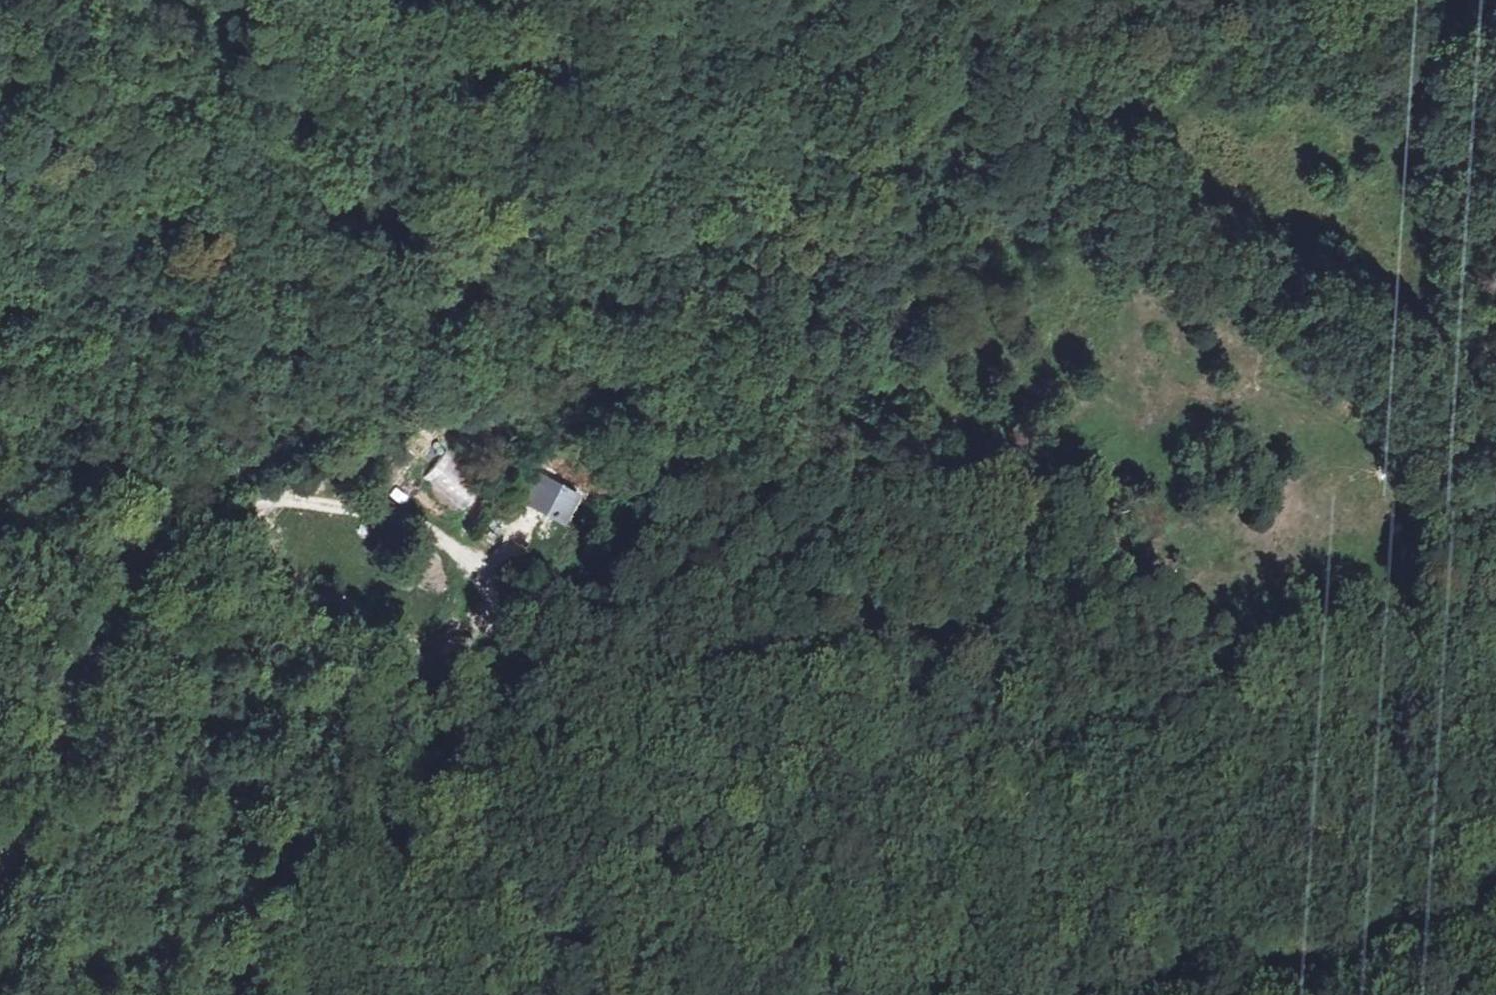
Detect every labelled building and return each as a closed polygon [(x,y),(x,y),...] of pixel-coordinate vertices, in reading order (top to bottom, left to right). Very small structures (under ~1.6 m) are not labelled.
[(424,478),(462,510),(484,484),(446,452),(424,478)] [(531,467),(516,498),(566,522),(581,491),(531,467)]
